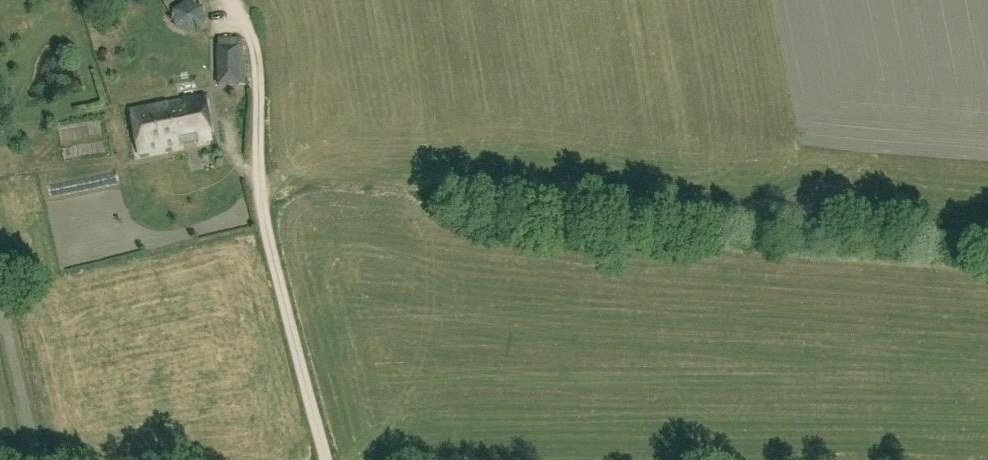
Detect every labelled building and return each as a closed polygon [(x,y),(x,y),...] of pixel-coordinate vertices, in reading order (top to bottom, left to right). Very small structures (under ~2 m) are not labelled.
[(245,59),(238,59),(239,38),(218,38),(219,72),(229,72),(229,85),(245,85),(245,59)] [(205,98),(131,110),(138,153),(212,141),(205,98)]
